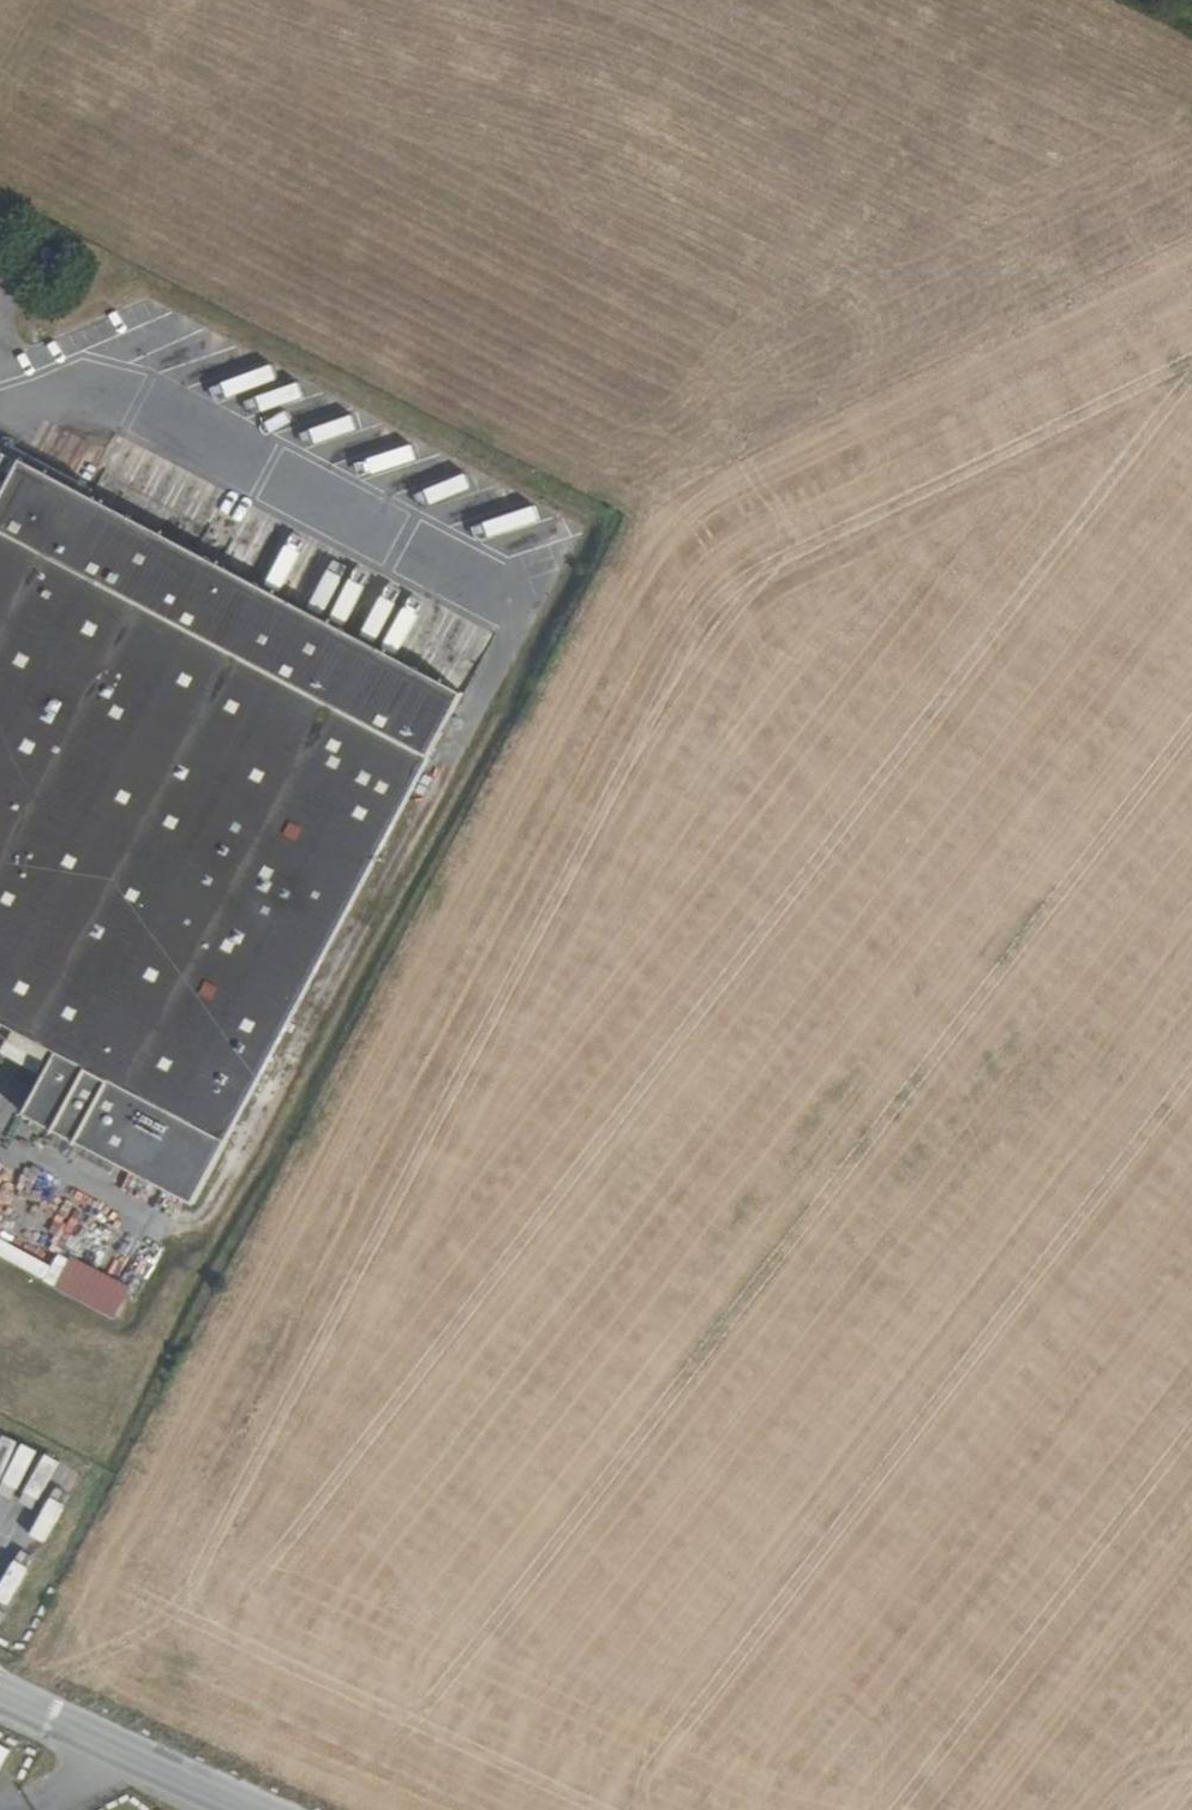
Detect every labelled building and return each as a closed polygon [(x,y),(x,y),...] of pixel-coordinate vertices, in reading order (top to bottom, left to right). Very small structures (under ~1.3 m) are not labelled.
[(0,446),(0,1016),(63,1049),(31,1112),(199,1199),(465,686),(0,446)] [(62,1252),(48,1286),(118,1316),(132,1282),(62,1252)]
